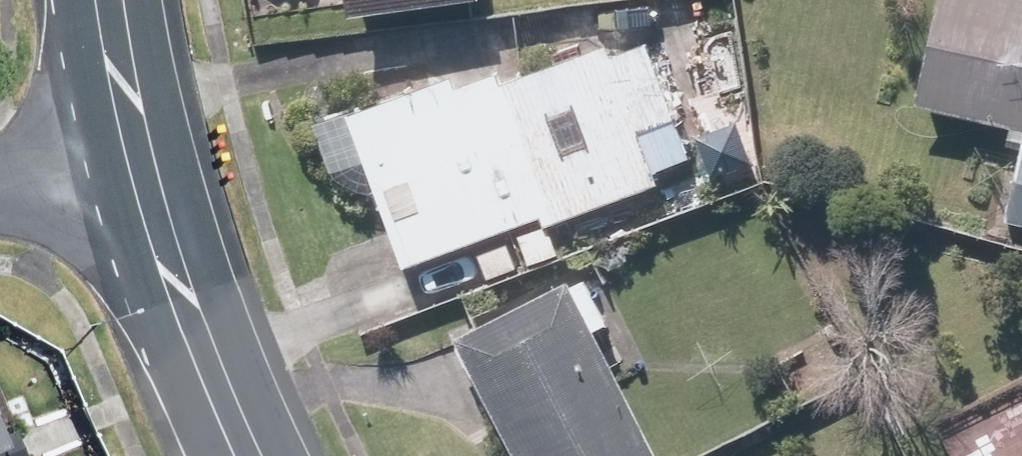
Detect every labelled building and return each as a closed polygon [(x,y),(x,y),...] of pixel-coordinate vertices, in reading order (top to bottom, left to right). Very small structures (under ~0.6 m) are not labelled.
[(927,100),(1021,124),(1021,0),(952,0),(927,100)] [(503,87),(495,63),(317,119),(333,171),(374,158),(409,267),(664,186),(657,166),(694,154),(657,38),(503,87)] [(1010,217),(1021,220),(1021,169),(1010,217)] [(575,273),(460,330),(524,455),(667,455),(575,273)] [(0,412),(0,448),(12,444),(0,412)]
